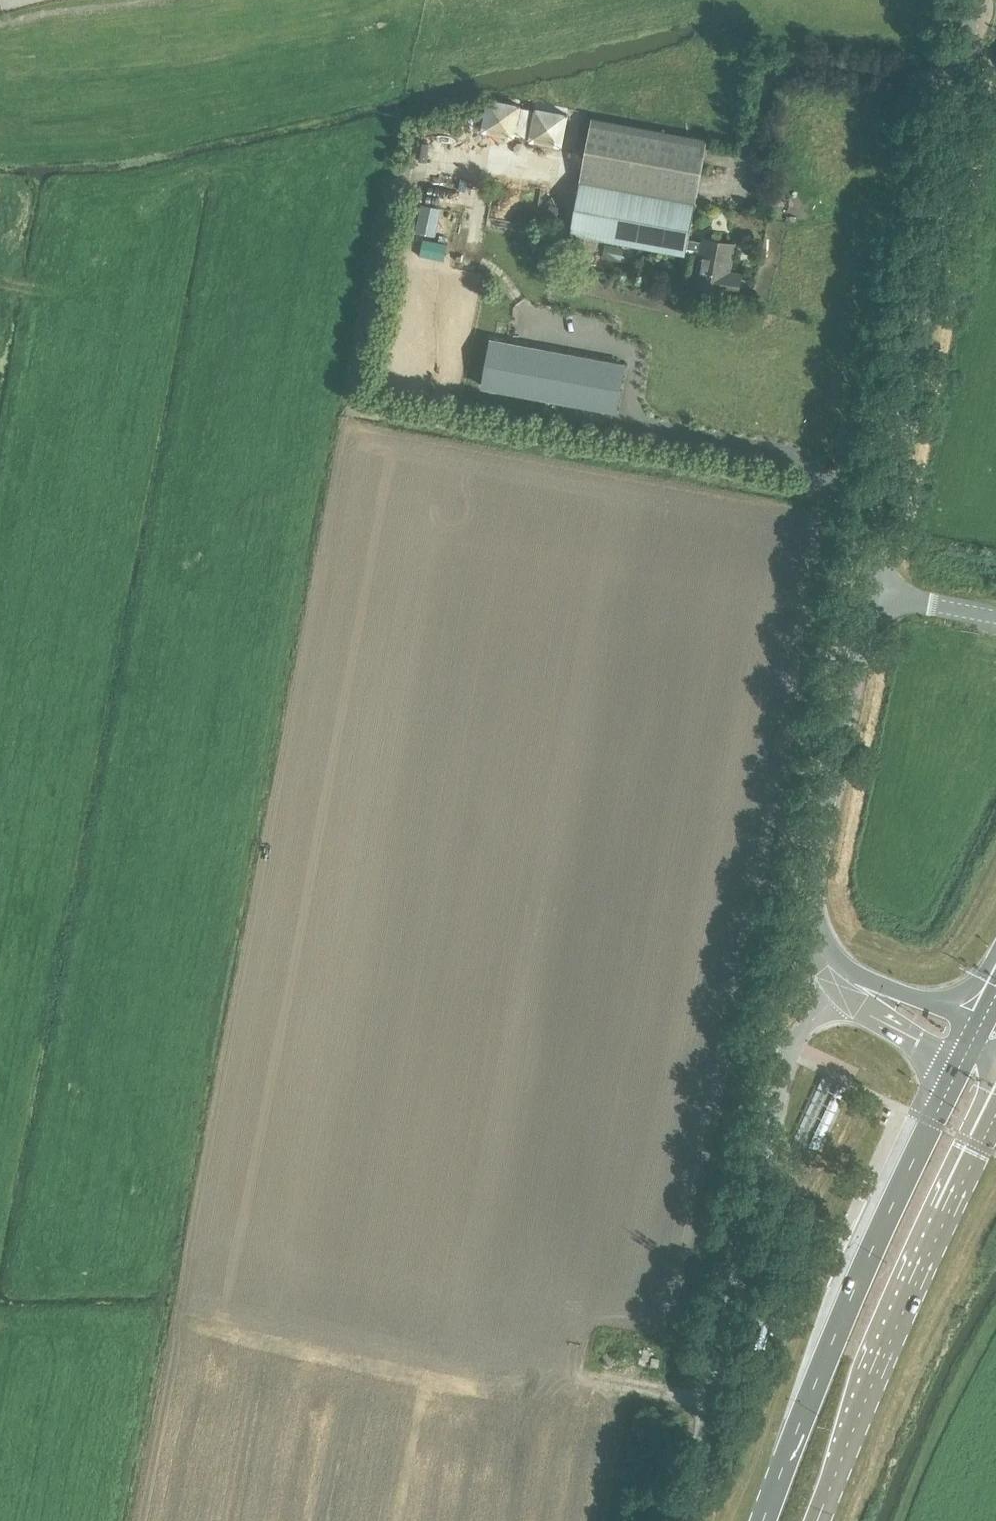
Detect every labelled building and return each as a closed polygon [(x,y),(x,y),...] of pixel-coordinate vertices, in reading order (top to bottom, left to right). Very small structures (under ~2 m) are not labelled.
[(564,142),(570,110),(496,97),(491,126),(529,133),(528,136),(564,142)] [(580,180),(570,232),(578,234),(585,236),(583,248),(597,250),(599,238),(685,254),(689,255),(689,253),(701,255),(694,289),(725,294),(725,292),(737,295),(741,275),(729,273),(734,243),(704,238),(703,241),(688,238),(695,202),(707,138),(592,117),(580,180)] [(422,204),(416,231),(431,235),(437,208),(422,204)] [(605,243),(602,257),(620,260),(622,246),(605,243)] [(483,384),(612,410),(622,363),(492,337),(483,384)]
